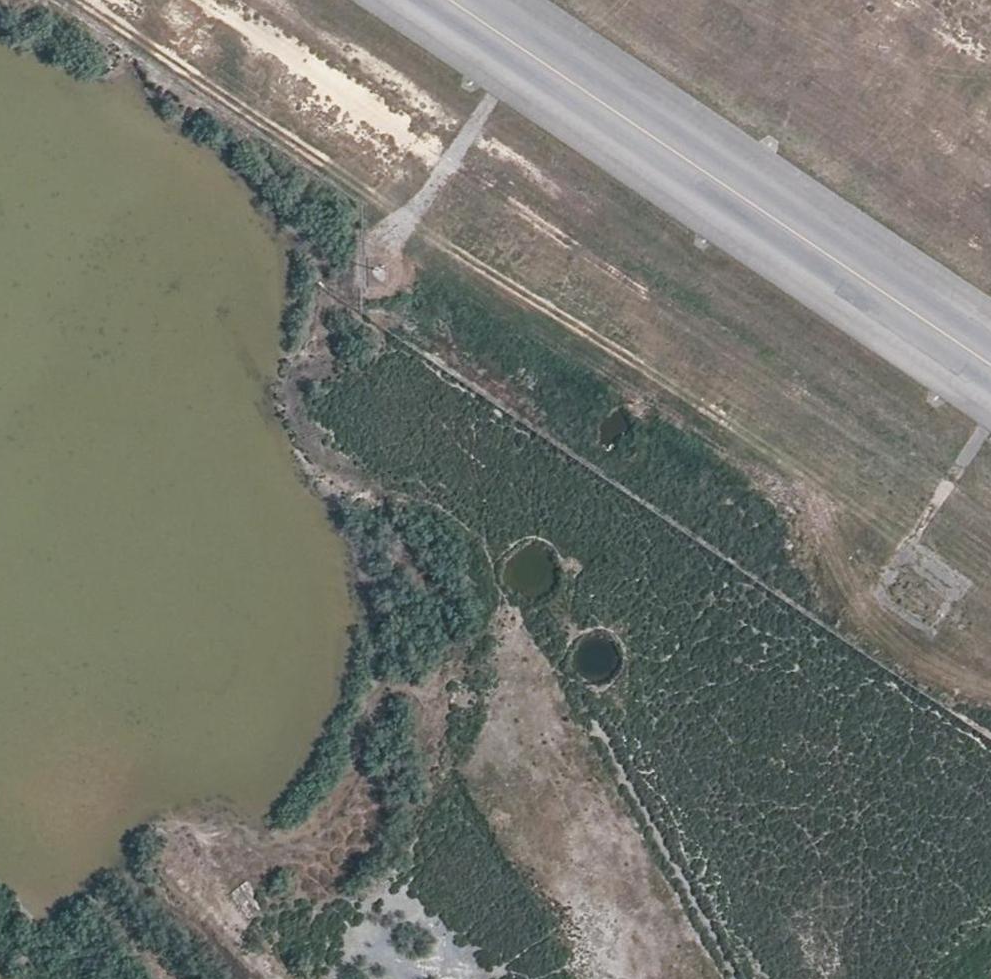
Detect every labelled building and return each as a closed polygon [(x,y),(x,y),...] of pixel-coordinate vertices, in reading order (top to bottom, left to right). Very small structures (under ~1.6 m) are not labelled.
[(892,594),(929,619),(939,600),(905,576),(892,594)]
